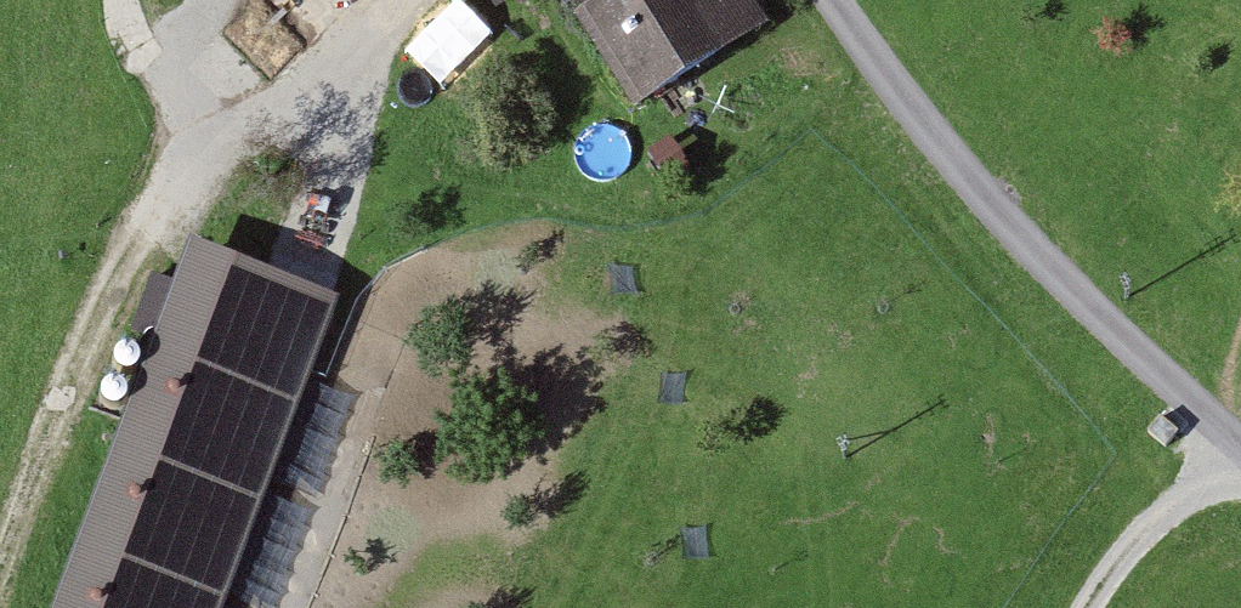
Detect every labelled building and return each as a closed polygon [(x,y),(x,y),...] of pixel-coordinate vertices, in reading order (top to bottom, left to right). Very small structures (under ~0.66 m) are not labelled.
[(559,22),(615,113),(756,28),(739,0),(595,0),(559,22)] [(188,229),(41,607),(205,607),(330,284),(188,229)]
